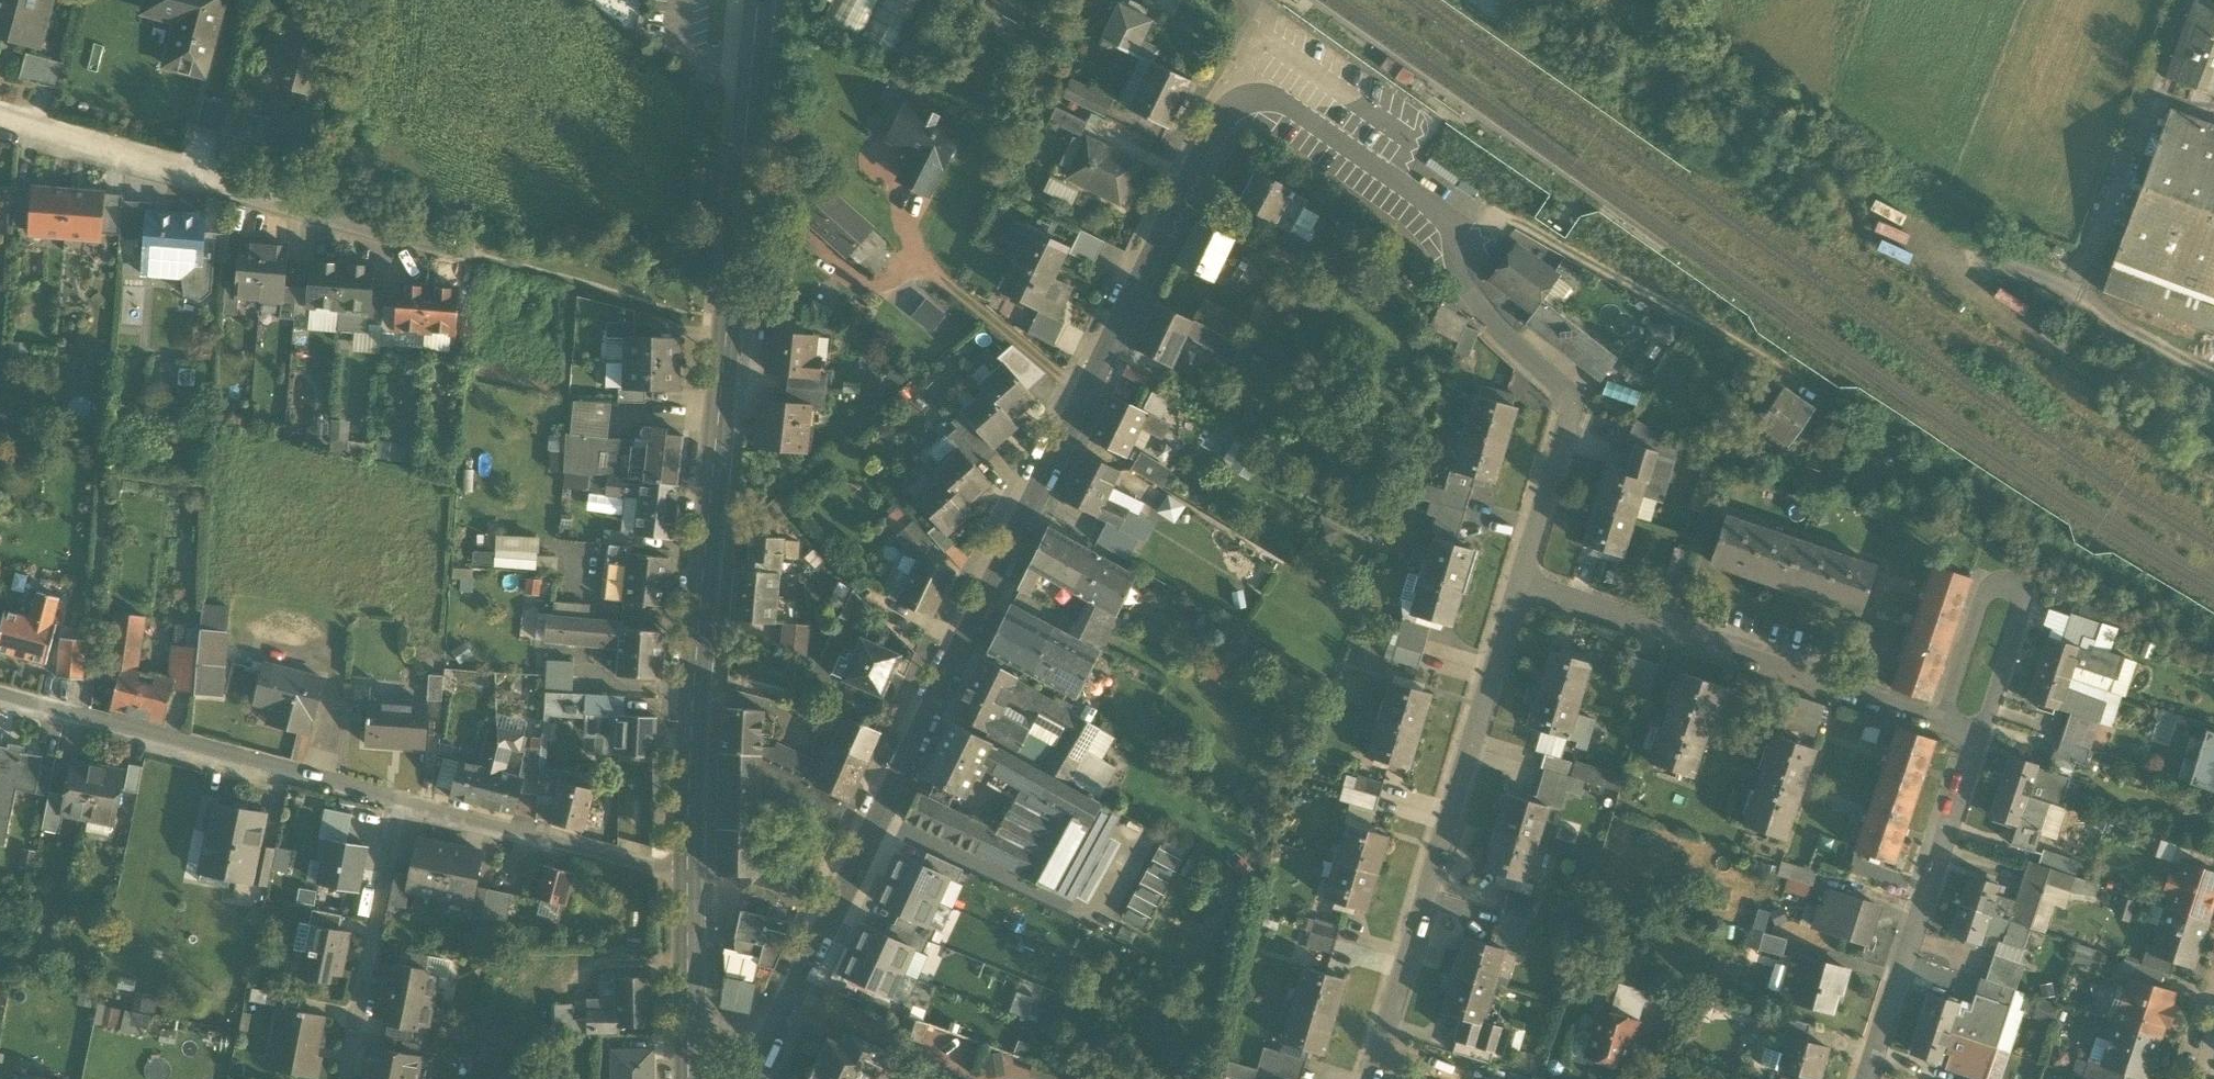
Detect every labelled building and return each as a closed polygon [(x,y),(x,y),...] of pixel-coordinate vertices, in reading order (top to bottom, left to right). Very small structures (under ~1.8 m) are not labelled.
[(37,44),(49,0),(0,0),(0,35),(37,44)] [(205,76),(225,0),(147,0),(146,7),(180,16),(168,66),(205,76)] [(639,40),(642,0),(589,0),(595,5),(621,26),(639,40)] [(833,3),(821,26),(857,45),(893,64),(910,73),(916,74),(939,83),(974,16),(980,5),(1022,27),(1029,13),(1003,0),(827,0),(833,3)] [(1029,13),(1034,5),(1025,0),(1003,0),(1029,13)] [(2206,0),(2194,0),(2172,58),(2213,73),(2213,3),(2206,0)] [(1153,62),(1152,61),(1136,53),(1142,43),(1153,20),(1119,4),(1101,40),(1140,58),(1151,64),(1129,108),(1131,109),(1169,128),(1192,80),(1153,62)] [(974,16),(1016,38),(1022,27),(980,5),(974,16)] [(283,84),(305,90),(310,70),(314,71),(317,59),(313,58),(317,45),(320,46),(327,47),(332,29),(321,27),(323,18),(299,12),(295,28),(270,36),(268,45),(279,75),(285,76),(283,84)] [(1152,61),(1153,62),(1159,50),(1142,43),(1136,53),(1152,61)] [(20,79),(58,89),(65,63),(27,53),(20,79)] [(1380,67),(1391,74),(1392,72),(1396,67),(1398,64),(1387,57),(1380,67)] [(1151,64),(1140,58),(1118,103),(1129,108),(1151,64)] [(2172,58),(2165,78),(2213,96),(2213,73),(2172,58)] [(1402,67),(1400,70),(1397,75),(1395,78),(1406,85),(1408,83),(1411,78),(1413,75),(1402,67)] [(1428,86),(1418,78),(1416,81),(1412,86),(1411,88),(1421,96),(1428,86)] [(1063,97),(1105,118),(1112,102),(1070,82),(1063,97)] [(195,126),(223,134),(230,108),(231,104),(203,97),(195,126)] [(909,103),(906,108),(917,114),(920,108),(909,103)] [(915,158),(939,169),(945,157),(946,157),(952,156),(955,150),(953,144),(952,143),(960,128),(920,108),(917,114),(906,108),(903,107),(896,109),(893,116),(895,123),(898,125),(891,139),(906,147),(904,150),(907,159),(911,161),(913,162),(915,158)] [(1050,121),(1081,137),(1088,123),(1056,107),(1050,121)] [(2158,140),(2151,137),(2149,142),(2148,142),(2144,153),(2152,157),(2112,265),(2102,291),(2130,302),(2213,333),(2213,126),(2170,109),(2158,140)] [(1072,170),(1086,142),(1073,136),(1059,164),(1072,170)] [(1081,184),(1120,203),(1139,163),(1087,138),(1086,142),(1072,170),(1071,173),(1083,179),(1081,184)] [(901,180),(927,193),(939,169),(915,158),(913,162),(911,161),(901,180)] [(1274,223),(1295,234),(1300,226),(1304,219),(1283,208),(1293,190),(1258,171),(1240,205),(1274,223)] [(1080,189),(1051,175),(1043,191),(1072,206),(1080,189)] [(13,227),(30,229),(33,190),(16,188),(13,227)] [(46,236),(65,238),(69,194),(53,192),(53,189),(33,188),(33,190),(30,229),(47,231),(46,236)] [(1283,208),(1304,219),(1309,209),(1313,201),(1293,190),(1283,208)] [(805,219),(846,255),(847,254),(870,228),(871,227),(831,191),(805,219)] [(85,195),(69,194),(65,238),(84,239),(85,234),(102,235),(102,234),(105,194),(105,193),(85,192),(85,195)] [(102,234),(120,235),(123,201),(123,196),(105,194),(102,234)] [(152,203),(123,201),(120,235),(120,239),(147,241),(149,213),(151,213),(152,203)] [(1552,212),(1557,216),(1564,206),(1558,202),(1552,212)] [(1304,219),(1300,226),(1311,232),(1320,215),(1309,209),(1304,219)] [(180,261),(196,262),(200,263),(203,232),(204,217),(151,213),(149,213),(147,241),(145,258),(165,259),(172,267),(180,261)] [(1204,277),(1214,281),(1215,280),(1235,239),(1197,221),(1177,263),(1204,277)] [(1266,238),(1287,250),(1295,234),(1274,223),(1266,238)] [(1023,250),(1017,262),(1052,279),(1067,248),(1018,224),(1009,243),(1023,250)] [(847,254),(874,277),(884,266),(879,262),(892,247),(870,228),(847,254)] [(1069,254),(1093,265),(1105,242),(1081,230),(1069,254)] [(216,233),(203,232),(200,263),(196,262),(196,267),(182,279),(185,296),(203,301),(212,293),(214,261),(216,233)] [(214,261),(227,262),(230,234),(216,233),(214,261)] [(1256,254),(1300,277),(1308,261),(1287,250),(1266,238),(1265,238),(1256,254)] [(240,297),(261,299),(265,244),(243,242),(240,282),(238,297),(240,297)] [(287,246),(265,244),(261,299),(279,301),(282,301),(283,301),(284,286),(287,246)] [(1491,280),(1532,311),(1541,299),(1546,292),(1558,276),(1517,246),(1491,280)] [(165,259),(145,258),(144,276),(182,279),(196,267),(196,262),(180,261),(172,267),(165,259)] [(309,307),(340,309),(343,264),(332,263),(328,267),(324,263),(312,262),(310,288),(309,307)] [(1067,287),(1052,279),(1017,262),(1016,262),(1008,278),(1016,282),(1009,296),(1039,310),(1055,318),(1064,300),(1061,298),(1067,287)] [(354,265),(343,264),(340,309),(370,312),(372,284),(374,266),(362,266),(358,270),(354,265)] [(1558,276),(1546,292),(1560,302),(1572,287),(1558,276)] [(224,314),(238,315),(240,297),(238,297),(240,282),(226,281),(224,314)] [(369,323),(383,325),(384,306),(386,285),(372,284),(370,312),(369,323)] [(395,329),(426,332),(429,287),(418,286),(414,290),(409,285),(399,285),(395,329)] [(295,320),(297,287),(284,286),(283,301),(282,301),(280,319),(295,320)] [(310,288),(297,287),(295,320),(294,327),(308,329),(309,307),(310,288)] [(439,288),(429,287),(426,332),(456,334),(459,289),(448,288),(443,293),(439,288)] [(1205,297),(1194,320),(1234,342),(1246,320),(1205,297)] [(278,314),(279,301),(261,299),(260,313),(278,314)] [(1527,323),(1602,380),(1618,359),(1543,301),(1541,299),(1532,311),(1535,313),(1527,323)] [(1430,327),(1459,342),(1465,326),(1468,320),(1457,314),(1459,309),(1444,300),(1430,327)] [(932,330),(943,316),(926,301),(914,316),(932,330)] [(1194,320),(1193,321),(1158,303),(1135,349),(1172,367),(1189,333),(1193,339),(1235,363),(1243,347),(1234,342),(1194,320)] [(1276,314),(1260,304),(1250,321),(1266,330),(1276,314)] [(381,346),(394,347),(394,345),(397,307),(384,306),(383,325),(381,346)] [(309,307),(308,329),(308,331),(338,333),(338,331),(340,309),(309,307)] [(370,312),(340,309),(338,331),(355,332),(368,333),(369,323),(370,312)] [(1028,334),(1053,346),(1065,323),(1055,318),(1039,310),(1028,334)] [(773,333),(799,335),(801,322),(774,319),(773,333)] [(608,337),(627,338),(627,336),(635,336),(635,323),(608,322),(608,337)] [(368,333),(355,332),(353,351),(380,354),(381,346),(383,325),(369,323),(368,333)] [(1670,323),(1650,324),(1651,344),(1671,343),(1670,323)] [(1479,332),(1465,326),(1459,342),(1456,351),(1470,357),(1479,332)] [(394,345),(424,348),(426,332),(395,329),(394,345)] [(456,334),(426,332),(424,348),(424,350),(454,352),(456,334)] [(789,374),(818,377),(819,375),(820,360),(813,359),(815,337),(799,335),(773,333),(769,372),(789,374)] [(627,338),(626,363),(679,364),(679,338),(635,336),(627,336),(627,338)] [(607,362),(626,363),(627,338),(608,337),(607,362)] [(819,375),(824,376),(827,338),(815,337),(813,359),(820,360),(819,375)] [(1004,363),(1028,390),(1046,374),(1012,345),(997,358),(1003,364),(1004,363)] [(81,349),(57,346),(56,356),(80,359),(81,349)] [(626,363),(607,362),(606,387),(619,387),(625,387),(626,363)] [(678,390),(679,364),(626,363),(625,387),(625,389),(646,390),(678,390)] [(971,375),(980,385),(993,373),(984,363),(971,375)] [(980,385),(985,391),(1011,420),(1035,398),(1028,390),(1004,363),(1003,364),(993,373),(980,385)] [(910,376),(895,365),(887,376),(902,387),(910,376)] [(1128,365),(1122,375),(1150,391),(1156,381),(1128,365)] [(196,369),(179,368),(178,385),(195,386),(196,369)] [(787,387),(788,387),(786,406),(802,407),(802,408),(824,410),(826,391),(827,391),(828,376),(824,376),(819,375),(818,377),(789,374),(787,387)] [(1478,396),(1516,407),(1520,394),(1482,383),(1478,396)] [(619,402),(645,403),(646,390),(625,389),(625,387),(619,387),(619,402)] [(1759,422),(1790,444),(1813,411),(1782,389),(1759,422)] [(1016,426),(1011,420),(985,391),(961,413),(973,426),(992,448),(993,447),(1016,426)] [(1644,391),(1630,415),(1637,420),(1651,395),(1644,391)] [(1147,413),(1161,420),(1170,402),(1151,392),(1142,411),(1147,413)] [(1132,444),(1140,428),(1147,413),(1142,411),(1112,396),(1091,440),(1126,457),(1132,444)] [(1478,396),(1467,433),(1505,445),(1516,407),(1478,396)] [(609,438),(612,405),(574,401),(571,434),(609,438)] [(761,446),(802,450),(805,425),(801,424),(802,408),(802,407),(786,406),(765,403),(761,446)] [(957,428),(963,435),(973,426),(961,413),(951,421),(957,428)] [(1161,420),(1147,413),(1140,428),(1151,434),(1162,439),(1169,424),(1161,420)] [(1635,444),(1658,451),(1662,437),(1634,419),(1627,443),(1634,445),(1635,444)] [(349,441),(351,421),(331,420),(330,423),(329,440),(333,440),(349,441)] [(329,443),(329,440),(330,423),(307,421),(306,441),(329,443)] [(1713,441),(1746,464),(1757,448),(1724,425),(1713,441)] [(667,428),(648,426),(645,426),(642,428),(640,432),(641,435),(644,438),(648,439),(648,442),(644,481),(679,485),(684,436),(667,434),(667,428)] [(973,426),(963,435),(982,457),(987,462),(998,452),(993,447),(992,448),(973,426)] [(972,466),(982,457),(963,435),(957,428),(946,437),(958,450),(972,466)] [(1144,449),(1151,434),(1140,428),(1132,444),(1144,449)] [(1493,483),(1505,445),(1467,433),(1455,472),(1493,483)] [(643,481),(644,481),(648,442),(609,438),(571,434),(567,434),(567,436),(565,451),(563,472),(565,473),(589,475),(594,476),(594,475),(643,481)] [(551,450),(565,451),(567,436),(549,435),(547,450),(551,450)] [(958,450),(946,437),(929,453),(934,459),(940,465),(958,450)] [(1662,437),(1658,451),(1648,483),(1644,482),(1640,495),(1657,500),(1661,501),(1677,448),(1662,437)] [(1220,464),(1230,469),(1241,449),(1244,444),(1235,439),(1220,464)] [(348,452),(349,441),(333,440),(331,454),(347,458),(348,452)] [(373,445),(349,441),(348,452),(372,456),(373,445)] [(408,446),(377,443),(375,458),(406,462),(408,446)] [(1644,480),(1644,482),(1648,483),(1658,451),(1635,444),(1634,445),(1625,475),(1644,480)] [(1261,460),(1241,449),(1230,469),(1249,480),(1261,460)] [(565,451),(551,450),(549,471),(563,472),(565,451)] [(934,471),(940,478),(965,505),(988,484),(972,466),(958,450),(940,465),(934,471)] [(1097,515),(1104,500),(1111,487),(1118,471),(1083,454),(1062,498),(1097,515)] [(1131,470),(1161,487),(1169,474),(1140,456),(1131,470)] [(928,464),(934,471),(940,465),(934,459),(928,464)] [(1716,474),(1702,464),(1689,508),(1704,512),(1716,474)] [(1820,472),(1805,466),(1799,481),(1814,487),(1820,472)] [(1634,516),(1640,495),(1644,482),(1644,480),(1625,475),(1606,469),(1595,507),(1633,518),(1634,516)] [(940,478),(934,471),(928,476),(934,483),(940,478)] [(589,475),(565,473),(563,488),(588,490),(589,475)] [(918,497),(934,483),(928,476),(925,473),(910,487),(918,497)] [(624,497),(641,499),(643,481),(594,475),(594,476),(592,494),(624,497)] [(970,512),(965,505),(940,478),(934,483),(918,497),(915,499),(937,524),(946,533),(970,512)] [(637,533),(673,537),(679,485),(644,481),(643,481),(641,499),(637,533)] [(1128,495),(1111,487),(1104,500),(1127,511),(1130,505),(1128,495)] [(1445,490),(1440,504),(1466,511),(1470,497),(1445,490)] [(1186,506),(1168,494),(1156,512),(1174,524),(1186,506)] [(1128,511),(1139,516),(1145,504),(1128,495),(1130,505),(1127,511),(1128,511)] [(1651,521),(1657,500),(1640,495),(1634,516),(1651,521)] [(637,533),(641,499),(624,497),(621,531),(629,532),(637,533)] [(1107,521),(1120,526),(1128,511),(1127,511),(1104,500),(1097,515),(1107,521)] [(1462,526),(1466,511),(1440,504),(1436,518),(1462,526)] [(1622,556),(1633,518),(1595,507),(1584,545),(1622,556)] [(887,518),(901,532),(912,522),(898,508),(887,518)] [(1139,516),(1128,511),(1120,526),(1118,529),(1137,538),(1146,520),(1139,516)] [(750,531),(775,533),(776,521),(752,513),(750,531)] [(1711,561),(1862,613),(1877,568),(1726,517),(1711,561)] [(1096,542),(1126,560),(1138,538),(1137,538),(1118,529),(1120,526),(1107,521),(1096,542)] [(904,544),(919,560),(924,555),(932,545),(912,522),(901,532),(897,535),(904,544)] [(1338,531),(1322,523),(1315,538),(1330,546),(1338,531)] [(927,532),(945,552),(955,543),(946,533),(937,524),(927,532)] [(1086,599),(1116,616),(1136,576),(1048,527),(1028,566),(1040,573),(1086,599)] [(611,544),(628,546),(629,532),(621,531),(606,530),(605,544),(611,544)] [(477,551),(495,552),(495,549),(496,535),(478,533),(477,551)] [(495,549),(538,553),(539,538),(496,535),(495,549)] [(749,535),(746,570),(746,571),(779,574),(781,574),(781,573),(783,556),(784,540),(784,538),(749,535)] [(1435,539),(1424,576),(1462,588),(1473,550),(1435,539)] [(800,542),(784,540),(783,556),(799,558),(800,542)] [(611,544),(608,563),(628,566),(624,602),(664,606),(670,558),(631,554),(632,546),(628,546),(611,544)] [(880,594),(899,603),(919,560),(904,544),(880,594)] [(1664,583),(1681,588),(1692,552),(1675,547),(1664,583)] [(538,553),(495,549),(495,552),(494,567),(536,570),(536,568),(537,555),(538,553)] [(495,552),(477,551),(474,551),(473,565),(494,567),(495,552)] [(537,555),(536,568),(555,570),(556,557),(537,555)] [(954,570),(924,555),(919,560),(899,603),(931,618),(954,570)] [(604,599),(624,602),(628,566),(608,563),(604,599)] [(1892,687),(1930,700),(1972,576),(1934,564),(1892,687)] [(1017,589),(1029,595),(1040,573),(1028,566),(1017,589)] [(775,623),(779,574),(746,571),(746,570),(735,569),(731,619),(750,621),(775,623)] [(1400,599),(1416,604),(1424,576),(1409,572),(1400,599)] [(1462,588),(1424,576),(1416,604),(1412,614),(1433,620),(1444,624),(1450,626),(1462,588)] [(540,595),(541,579),(526,578),(525,594),(540,595)] [(1244,589),(1231,591),(1235,610),(1247,608),(1244,589)] [(840,617),(853,623),(863,600),(853,590),(840,617)] [(37,592),(31,617),(53,623),(60,598),(37,592)] [(1065,643),(1095,658),(1106,637),(1116,616),(1086,599),(1065,643)] [(1400,599),(1403,618),(1411,620),(1412,614),(1416,604),(1400,599)] [(2101,622),(2102,623),(2105,613),(2082,599),(2077,614),(2101,622)] [(553,600),(552,615),(590,618),(591,604),(553,600)] [(203,607),(199,647),(198,647),(186,646),(173,645),(171,680),(175,681),(173,690),(195,692),(195,695),(222,698),(230,609),(203,607)] [(1224,622),(1205,609),(1188,634),(1207,647),(1224,622)] [(2051,628),(2048,638),(2061,642),(2069,615),(2048,609),(2043,625),(2051,628)] [(57,624),(53,623),(31,617),(5,611),(0,629),(0,651),(46,663),(57,624)] [(987,651),(1076,698),(1095,658),(1065,643),(1006,612),(987,651)] [(2079,648),(2091,652),(2093,647),(2101,622),(2077,614),(2070,612),(2069,615),(2061,642),(2079,648)] [(107,680),(119,681),(122,668),(138,672),(145,617),(116,613),(113,634),(116,635),(113,659),(110,658),(107,680)] [(550,641),(552,615),(537,614),(536,640),(550,641)] [(1431,628),(1433,620),(1412,614),(1411,620),(1403,618),(1399,633),(1402,633),(1402,632),(1427,640),(1431,628)] [(550,641),(619,647),(621,629),(624,629),(624,622),(590,618),(552,615),(550,641)] [(782,646),(805,654),(807,621),(784,619),(782,646)] [(1433,620),(1431,628),(1441,631),(1444,624),(1433,620)] [(2102,623),(2101,622),(2093,647),(2110,653),(2118,628),(2102,623)] [(188,627),(186,646),(198,647),(199,628),(188,627)] [(663,632),(624,629),(621,629),(619,647),(617,676),(660,679),(663,632)] [(1402,633),(1398,647),(1423,654),(1427,640),(1402,632),(1402,633)] [(57,677),(84,679),(87,640),(60,638),(57,677)] [(2069,678),(2073,665),(2079,648),(2061,642),(2048,638),(2038,668),(2069,678)] [(832,674),(882,696),(890,679),(891,679),(895,670),(894,669),(900,656),(862,639),(854,655),(849,652),(846,658),(840,655),(832,674)] [(465,642),(452,652),(461,664),(474,654),(465,642)] [(1419,668),(1423,654),(1398,647),(1393,661),(1419,668)] [(2091,652),(2079,648),(2073,665),(2113,679),(2117,680),(2117,679),(2114,678),(2121,658),(2124,659),(2124,658),(2110,653),(2093,647),(2091,652)] [(1227,649),(1207,674),(1215,681),(1235,656),(1227,649)] [(1553,651),(1541,690),(1579,701),(1590,663),(1553,651)] [(1634,694),(1648,698),(1659,663),(1644,659),(1629,655),(1619,689),(1634,694)] [(2113,679),(2110,691),(2121,695),(2125,696),(2136,662),(2124,658),(2124,659),(2117,679),(2117,680),(2113,679)] [(2114,678),(2117,679),(2124,659),(2121,658),(2114,678)] [(990,732),(991,733),(1000,716),(1005,705),(1009,697),(1018,679),(984,659),(956,715),(956,716),(990,732)] [(546,692),(571,694),(573,663),(548,661),(546,692)] [(281,727),(300,733),(305,730),(309,714),(316,716),(325,680),(265,664),(256,699),(274,703),(277,709),(273,725),(281,727)] [(2110,691),(2113,679),(2073,665),(2069,678),(2106,690),(2110,691)] [(1276,666),(1267,681),(1280,688),(1289,673),(1276,666)] [(171,680),(138,672),(122,668),(119,681),(111,709),(164,723),(173,690),(175,681),(171,680)] [(2028,698),(2059,708),(2066,689),(2069,678),(2038,668),(2028,698)] [(1652,763),(1691,776),(1722,686),(1682,673),(1652,763)] [(427,700),(441,701),(443,675),(429,674),(427,700)] [(1392,682),(1423,691),(1425,683),(1395,674),(1392,682)] [(2066,689),(2102,701),(2106,690),(2069,678),(2066,689)] [(1038,714),(1067,731),(1076,715),(1034,689),(1018,679),(1009,697),(1038,714)] [(1392,682),(1381,719),(1419,731),(1430,693),(1423,691),(1392,682)] [(804,706),(817,709),(824,691),(812,686),(804,706)] [(2102,701),(2066,689),(2059,708),(2069,711),(2099,721),(2105,702),(2102,701)] [(1541,731),(1568,738),(1575,713),(1579,701),(1541,690),(1530,727),(1541,731)] [(2111,725),(2121,695),(2110,691),(2106,690),(2102,701),(2105,702),(2099,721),(2111,725)] [(545,711),(583,714),(585,695),(571,694),(546,692),(545,711)] [(1774,722),(1815,736),(1825,706),(1784,692),(1774,722)] [(624,696),(585,695),(583,714),(589,714),(589,713),(623,715),(624,696)] [(267,723),(273,725),(277,709),(274,703),(256,699),(255,703),(272,707),(267,723)] [(366,744),(426,748),(429,707),(369,702),(366,744)] [(1005,705),(1000,716),(1026,730),(1029,725),(1027,716),(1005,705)] [(721,752),(762,755),(763,736),(765,711),(724,708),(721,752)] [(820,727),(837,732),(844,716),(824,711),(820,727)] [(2067,719),(2096,729),(2099,721),(2069,711),(2067,719)] [(498,730),(524,737),(528,722),(497,713),(498,730)] [(605,754),(655,757),(657,717),(623,715),(589,713),(589,714),(588,733),(595,734),(607,735),(605,754)] [(1594,719),(1575,713),(1568,738),(1578,741),(1576,747),(1585,750),(1594,719)] [(1057,747),(1067,731),(1038,714),(1029,732),(1057,747)] [(1067,731),(1057,747),(1044,769),(1068,782),(1068,781),(1087,750),(1100,729),(1099,729),(1076,715),(1067,731)] [(880,733),(844,716),(837,732),(823,763),(813,785),(849,802),(880,733)] [(987,738),(1017,755),(1029,732),(1026,730),(1000,716),(991,733),(990,732),(987,738)] [(1100,729),(1114,738),(1117,740),(1123,729),(1105,719),(1099,729),(1100,729)] [(1408,769),(1419,731),(1381,719),(1370,757),(1408,769)] [(2067,719),(2060,740),(2089,750),(2096,729),(2067,719)] [(957,792),(963,795),(974,775),(978,777),(983,766),(984,765),(980,763),(989,744),(990,743),(952,724),(926,777),(957,792)] [(1880,729),(1865,724),(1860,738),(1875,744),(1880,729)] [(1855,850),(1893,863),(1935,740),(1897,727),(1855,850)] [(1100,729),(1087,750),(1103,759),(1114,738),(1100,729)] [(511,751),(520,754),(524,737),(498,730),(498,747),(511,751)] [(2210,790),(2213,777),(2213,733),(2206,730),(2189,783),(2210,790)] [(1568,738),(1541,731),(1535,750),(1545,754),(1562,759),(1568,738)] [(1057,747),(1029,732),(1017,755),(1044,769),(1057,747)] [(594,753),(605,754),(607,735),(595,734),(594,753)] [(823,763),(763,736),(762,755),(762,762),(813,785),(823,763)] [(1745,826),(1784,839),(1815,749),(1775,736),(1745,826)] [(2090,750),(2089,750),(2060,740),(2055,756),(2074,762),(2085,766),(2090,750)] [(451,797),(483,806),(498,747),(485,742),(479,768),(459,762),(452,790),(451,797)] [(0,751),(0,818),(11,820),(17,790),(18,782),(36,785),(38,785),(42,766),(43,757),(24,753),(26,747),(9,744),(7,752),(0,751)] [(1023,787),(1090,824),(1101,805),(1098,803),(1099,801),(1091,797),(1090,799),(989,744),(980,763),(984,765),(983,766),(1023,787)] [(511,751),(498,747),(483,806),(516,814),(522,790),(524,781),(514,778),(505,776),(511,751)] [(1087,750),(1068,781),(1099,800),(1118,768),(1103,759),(1087,750)] [(719,875),(742,875),(760,876),(760,874),(761,829),(761,799),(762,762),(762,755),(721,752),(719,828),(719,875)] [(1541,767),(1545,769),(1541,783),(1566,791),(1570,776),(1574,763),(1562,759),(1545,754),(1541,767)] [(2074,762),(2055,756),(2050,771),(2070,777),(2074,762)] [(522,790),(538,794),(540,768),(541,760),(531,757),(524,781),(522,790)] [(1999,786),(2029,796),(2038,767),(2008,757),(1999,786)] [(452,790),(459,762),(444,758),(437,786),(452,790)] [(1570,776),(1585,780),(1620,791),(1625,775),(1575,760),(1574,763),(1570,776)] [(804,849),(824,857),(849,802),(813,785),(762,762),(761,799),(817,820),(804,849)] [(2092,768),(2085,766),(2074,762),(2070,777),(2060,806),(2066,808),(2078,811),(2092,768)] [(64,814),(88,819),(99,767),(86,765),(86,767),(73,764),(67,794),(63,814),(64,814)] [(124,791),(138,793),(143,767),(130,764),(124,791)] [(67,794),(50,791),(54,768),(42,766),(38,785),(36,785),(34,793),(49,796),(42,830),(60,833),(64,814),(63,814),(67,794)] [(111,770),(99,767),(88,819),(114,824),(124,774),(111,772),(111,770)] [(2050,771),(2038,767),(2029,796),(2048,802),(2060,806),(2070,777),(2050,771)] [(564,770),(540,768),(538,794),(557,795),(561,781),(564,770)] [(1359,775),(1355,789),(1380,797),(1384,783),(1359,775)] [(1570,776),(1566,791),(1581,795),(1585,780),(1570,776)] [(957,792),(926,777),(917,795),(948,809),(957,792)] [(550,823),(583,831),(594,790),(561,781),(557,795),(550,823)] [(17,790),(34,793),(36,785),(18,782),(17,790)] [(1547,806),(1561,810),(1566,791),(1541,783),(1535,802),(1547,806)] [(1989,814),(2017,823),(2020,824),(2029,796),(1999,786),(1989,814)] [(942,836),(1055,888),(1090,824),(1023,787),(996,833),(954,812),(942,836)] [(1376,811),(1380,797),(1355,789),(1351,804),(1375,811),(1376,811)] [(1510,794),(1498,833),(1536,844),(1547,806),(1535,802),(1510,794)] [(905,819),(942,836),(954,812),(948,809),(917,795),(905,819)] [(194,827),(210,830),(215,805),(217,805),(218,800),(201,796),(194,827)] [(2048,802),(2029,796),(2020,824),(2017,823),(2010,844),(2033,851),(2038,834),(2048,802)] [(2066,808),(2060,806),(2048,802),(2038,834),(2056,839),(2066,808)] [(1375,811),(1351,804),(1345,823),(1349,824),(1377,833),(1379,827),(1370,825),(1375,811)] [(203,864),(233,871),(234,866),(254,870),(259,847),(265,816),(217,805),(215,805),(210,830),(203,864)] [(1119,816),(1101,805),(1090,824),(1055,888),(1074,897),(1108,836),(1119,816)] [(322,826),(349,832),(352,815),(326,809),(322,826)] [(11,820),(0,818),(0,845),(5,846),(11,820)] [(114,824),(88,819),(86,832),(111,837),(114,824)] [(1349,824),(1338,862),(1376,874),(1387,836),(1377,833),(1349,824)] [(349,832),(322,826),(320,837),(328,839),(347,843),(349,832)] [(1525,881),(1536,844),(1498,833),(1487,870),(1497,873),(1525,881)] [(1121,844),(1108,836),(1074,897),(1088,904),(1121,844)] [(1187,849),(1165,837),(1121,917),(1144,929),(1187,849)] [(324,885),(357,892),(362,869),(358,869),(363,846),(347,843),(328,839),(324,861),(323,868),(327,869),(324,885)] [(410,891),(440,897),(450,846),(419,839),(412,874),(409,891),(410,891)] [(2155,857),(2171,862),(2177,845),(2160,840),(2155,857)] [(2171,862),(2182,866),(2183,862),(2188,863),(2192,850),(2177,845),(2171,862)] [(481,852),(450,846),(440,897),(470,903),(471,904),(475,887),(481,852)] [(251,882),(269,885),(272,869),(276,851),(259,847),(254,870),(251,882)] [(277,847),(276,851),(272,869),(287,873),(292,850),(277,847)] [(38,851),(22,848),(18,866),(34,869),(38,851)] [(2043,849),(2038,864),(2055,870),(2064,873),(2069,858),(2043,849)] [(2192,850),(2188,863),(2211,871),(2213,860),(2213,857),(2192,850)] [(963,869),(927,853),(921,865),(948,878),(947,878),(957,882),(963,869)] [(898,854),(886,878),(936,901),(947,878),(948,878),(921,865),(898,854)] [(323,868),(324,861),(310,858),(305,882),(324,885),(327,869),(323,868)] [(1788,878),(1813,885),(1817,871),(1798,865),(1782,861),(1778,875),(1788,878)] [(1365,912),(1376,874),(1338,862),(1327,900),(1365,912)] [(2050,884),(2055,870),(2038,864),(2029,862),(2025,875),(2044,882),(2050,884)] [(2168,908),(2205,920),(2213,895),(2213,881),(2208,879),(2211,871),(2188,863),(2183,862),(2182,866),(2178,878),(2170,875),(2165,890),(2173,893),(2168,908)] [(233,871),(203,864),(201,874),(251,885),(251,882),(254,870),(234,866),(233,871)] [(560,903),(566,905),(574,874),(544,867),(536,897),(541,899),(560,903)] [(389,905),(406,909),(410,891),(409,891),(412,874),(396,870),(389,905)] [(2050,885),(2069,891),(2074,877),(2064,873),(2055,870),(2050,884),(2050,885)] [(1534,884),(1525,881),(1497,873),(1494,885),(1531,896),(1534,884)] [(810,889),(760,874),(760,876),(742,875),(743,890),(802,907),(810,889)] [(2016,901),(1996,895),(1990,914),(2029,927),(2044,882),(2025,875),(2016,901)] [(1959,904),(1990,914),(1996,895),(1999,886),(1969,876),(1959,904)] [(2074,877),(2069,891),(2096,896),(2100,885),(2074,877)] [(886,878),(876,901),(900,913),(925,925),(926,924),(936,901),(886,878)] [(947,878),(936,901),(952,908),(963,885),(957,882),(947,878)] [(1810,898),(1813,885),(1788,878),(1784,890),(1810,898)] [(2063,907),(2069,891),(2050,885),(2050,884),(2044,882),(2029,927),(2030,928),(2044,933),(2055,904),(2063,907)] [(468,917),(482,920),(488,890),(475,887),(471,904),(470,903),(468,917)] [(317,891),(299,888),(296,903),(314,907),(317,891)] [(513,894),(488,890),(482,920),(507,924),(513,894)] [(1814,927),(1867,944),(1879,905),(1830,890),(1825,908),(1820,906),(1814,927)] [(1509,891),(1502,912),(1498,928),(1525,936),(1530,920),(1536,900),(1509,891)] [(2136,901),(2119,895),(2113,917),(2129,922),(2136,901)] [(560,903),(541,899),(538,913),(556,918),(560,903)] [(942,932),(952,908),(936,901),(926,924),(936,929),(942,932)] [(1814,927),(1820,906),(1806,902),(1800,922),(1814,927)] [(2144,921),(2161,927),(2168,908),(2151,902),(2144,921)] [(1980,943),(1983,934),(1990,914),(1959,904),(1950,933),(1980,943)] [(769,905),(766,916),(785,920),(787,909),(769,905)] [(1759,907),(1752,930),(1764,933),(1771,911),(1759,907)] [(2192,961),(2205,920),(2168,908),(2161,927),(2155,947),(2154,949),(2176,956),(2192,961)] [(309,924),(339,930),(342,915),(312,909),(309,924)] [(766,916),(741,910),(734,938),(735,938),(735,942),(736,942),(737,951),(751,954),(751,955),(760,957),(758,965),(774,969),(795,922),(785,920),(766,916)] [(925,925),(900,913),(894,925),(928,941),(930,941),(936,929),(926,924),(925,925)] [(1216,928),(1214,926),(1203,913),(1196,919),(1208,934),(1216,928)] [(2029,927),(1990,914),(1983,934),(1989,936),(1991,930),(2004,935),(2002,942),(2021,948),(2023,948),(2030,928),(2029,927)] [(1316,918),(1312,932),(1337,940),(1341,926),(1316,918)] [(310,978),(329,982),(330,974),(340,975),(349,932),(339,930),(309,924),(300,922),(295,949),(306,951),(306,953),(315,955),(312,970),(310,978)] [(892,924),(887,936),(913,948),(912,949),(922,954),(928,941),(894,925),(892,924)] [(887,936),(863,925),(851,949),(901,972),(912,949),(913,948),(887,936)] [(1135,934),(1122,926),(1116,936),(1130,943),(1135,934)] [(1516,953),(1519,954),(1525,936),(1498,928),(1493,946),(1505,949),(1505,950),(1516,953)] [(1748,946),(1783,956),(1787,940),(1764,933),(1752,930),(1748,946)] [(1333,954),(1337,940),(1312,932),(1307,946),(1333,954)] [(1467,938),(1456,976),(1493,987),(1505,950),(1505,949),(1493,946),(1467,938)] [(1998,954),(2017,960),(2021,948),(2002,942),(1998,954)] [(2164,972),(2170,974),(2176,956),(2154,949),(2155,947),(2147,945),(2141,965),(2164,972)] [(751,954),(737,951),(725,949),(724,976),(726,977),(754,982),(758,965),(760,957),(751,955),(751,954)] [(901,972),(851,949),(841,973),(864,984),(890,996),(891,995),(901,972)] [(901,972),(918,980),(929,957),(922,954),(912,949),(901,972)] [(484,950),(469,958),(480,981),(495,973),(484,950)] [(1505,991),(1516,953),(1505,950),(1493,987),(1505,991)] [(2097,957),(2075,950),(2071,962),(2093,969),(2097,957)] [(400,964),(426,969),(429,957),(403,952),(400,964)] [(302,968),(312,970),(315,955),(306,953),(302,968)] [(1994,953),(1985,979),(2004,985),(2015,989),(2024,963),(2017,961),(2017,960),(1998,954),(1994,953)] [(1792,1000),(1803,960),(1791,956),(1780,996),(1792,1000)] [(440,977),(443,959),(429,957),(426,969),(427,970),(426,975),(437,977),(440,977)] [(1792,1001),(1833,1012),(1841,987),(1844,988),(1849,970),(1804,957),(1803,960),(1792,1000),(1792,1001)] [(443,959),(440,977),(448,979),(452,961),(443,959)] [(2119,979),(2129,982),(2131,978),(2132,979),(2137,964),(2126,960),(2119,979)] [(387,967),(382,992),(432,1002),(437,977),(426,975),(427,970),(426,969),(400,964),(399,964),(398,969),(387,967)] [(2141,965),(2137,964),(2132,979),(2158,987),(2164,972),(2141,965)] [(1307,967),(1295,1005),(1333,1017),(1345,979),(1307,967)] [(1620,970),(1617,980),(1647,988),(1649,978),(1620,970)] [(918,980),(901,972),(891,995),(901,999),(908,1002),(918,980)] [(134,992),(137,980),(120,976),(117,989),(134,992)] [(1483,1022),(1493,987),(1456,976),(1444,1014),(1463,1019),(1457,1040),(1494,1051),(1501,1053),(1502,1049),(1508,1030),(1483,1022)] [(726,977),(719,1006),(749,1013),(756,983),(754,982),(726,977)] [(1998,1002),(2004,985),(1985,979),(1980,977),(1974,994),(1975,994),(1998,1002)] [(617,1011),(617,1026),(618,1026),(653,1026),(652,978),(616,978),(616,982),(617,1011)] [(2120,1010),(2116,1022),(2157,1036),(2162,1022),(2169,1025),(2174,1009),(2167,1006),(2172,992),(2158,987),(2132,979),(2131,978),(2129,982),(2126,991),(2116,988),(2109,1006),(2120,1010)] [(588,999),(588,1011),(617,1011),(616,982),(601,982),(601,999),(588,999)] [(1611,1015),(1638,1022),(1647,991),(1619,983),(1611,1015)] [(890,996),(864,984),(858,999),(895,1011),(901,999),(891,995),(890,996)] [(1998,1002),(2010,1006),(2016,989),(2015,989),(2004,985),(1998,1002)] [(246,999),(276,1006),(278,994),(248,987),(246,999)] [(2025,992),(2016,989),(2010,1006),(1996,1049),(2008,1053),(2009,1053),(2023,1010),(2019,1009),(2025,992)] [(159,996),(136,991),(132,1010),(155,1014),(159,996)] [(427,1027),(432,1002),(382,992),(377,1017),(388,1019),(387,1024),(388,1025),(414,1030),(415,1030),(416,1025),(427,1027)] [(1017,992),(1009,1013),(1025,1019),(1034,998),(1017,992)] [(1701,1001),(1676,994),(1671,1012),(1696,1019),(1701,1001)] [(1961,1015),(1957,1014),(1950,1033),(1996,1049),(2010,1006),(1998,1002),(1975,994),(1969,1010),(1963,1008),(1961,1015)] [(1920,1023),(1950,1033),(1957,1014),(1960,1005),(1929,995),(1920,1023)] [(2053,1023),(2057,1003),(2039,997),(2033,1016),(2053,1023)] [(552,1034),(562,1033),(563,1025),(573,1026),(573,1020),(571,1004),(551,1004),(552,1034)] [(1322,1054),(1333,1017),(1295,1005),(1284,1043),(1312,1052),(1322,1054)] [(125,1010),(105,1007),(103,1019),(122,1023),(125,1010)] [(274,1070),(317,1078),(321,1057),(315,1056),(323,1016),(299,1011),(299,1013),(286,1010),(274,1070)] [(588,1011),(588,1020),(588,1032),(618,1032),(618,1026),(617,1026),(617,1011),(588,1011)] [(1607,1068),(1614,1070),(1620,1066),(1626,1067),(1638,1022),(1611,1015),(1599,1011),(1586,1056),(1604,1061),(1604,1062),(1607,1068)] [(148,1017),(126,1013),(123,1029),(145,1034),(148,1017)] [(897,1034),(921,1043),(928,1023),(904,1015),(897,1034)] [(1783,1034),(1806,1041),(1810,1024),(1781,1016),(1776,1034),(1782,1036),(1783,1034)] [(572,1032),(588,1032),(588,1020),(573,1020),(573,1026),(563,1025),(562,1033),(572,1033),(572,1032)] [(2152,1051),(2157,1036),(2116,1022),(2110,1040),(2102,1064),(2125,1072),(2143,1078),(2148,1064),(2152,1065),(2157,1052),(2152,1051)] [(1944,1053),(1950,1033),(1920,1023),(1911,1052),(1941,1062),(1944,1053)] [(385,1038),(411,1043),(414,1030),(388,1025),(385,1038)] [(1508,1030),(1502,1049),(1518,1054),(1524,1034),(1508,1030)] [(1996,1049),(1950,1033),(1944,1053),(1949,1055),(1945,1068),(1976,1078),(1986,1078),(1996,1049)] [(1778,1051),(1765,1048),(1761,1064),(1778,1069),(1812,1078),(1819,1078),(1828,1047),(1806,1041),(1783,1034),(1782,1036),(1778,1051)] [(888,1053),(853,1035),(847,1047),(828,1038),(816,1062),(813,1068),(812,1067),(808,1068),(806,1072),(807,1077),(808,1077),(808,1078),(875,1078),(888,1053)] [(2087,1060),(2088,1060),(2102,1065),(2102,1064),(2110,1040),(2095,1035),(2087,1060)] [(1453,1053),(1490,1064),(1494,1051),(1457,1040),(1453,1053)] [(420,1058),(430,1060),(433,1047),(403,1041),(400,1054),(420,1058)] [(1310,1060),(1312,1052),(1284,1043),(1281,1052),(1301,1058),(1310,1060)] [(497,1049),(482,1044),(477,1059),(492,1064),(497,1049)] [(1258,1070),(1270,1073),(1290,1078),(1295,1078),(1301,1058),(1281,1052),(1264,1047),(1258,1070)] [(366,1074),(391,1078),(415,1078),(419,1062),(420,1058),(400,1054),(371,1048),(366,1074)] [(2069,1061),(2067,1052),(2058,1048),(2050,1054),(2052,1065),(2062,1068),(2069,1061)] [(2008,1053),(1996,1049),(1986,1078),(1999,1078),(2008,1053)] [(613,1052),(613,1078),(652,1078),(652,1051),(613,1052)] [(1006,1074),(1002,1051),(983,1055),(987,1077),(1006,1074)] [(2082,1077),(2087,1062),(2075,1058),(2070,1074),(2082,1077)] [(2087,1078),(2123,1078),(2125,1072),(2102,1064),(2102,1065),(2088,1060),(2087,1062),(2082,1077),(2087,1078)] [(1034,1061),(1029,1075),(1039,1078),(1085,1078),(1034,1061)] [(1270,1073),(1258,1070),(1229,1061),(1226,1076),(1236,1078),(1269,1078),(1270,1073)] [(415,1078),(430,1078),(433,1065),(419,1062),(415,1078)] [(1510,1071),(1507,1078),(1534,1078),(1510,1071)]
